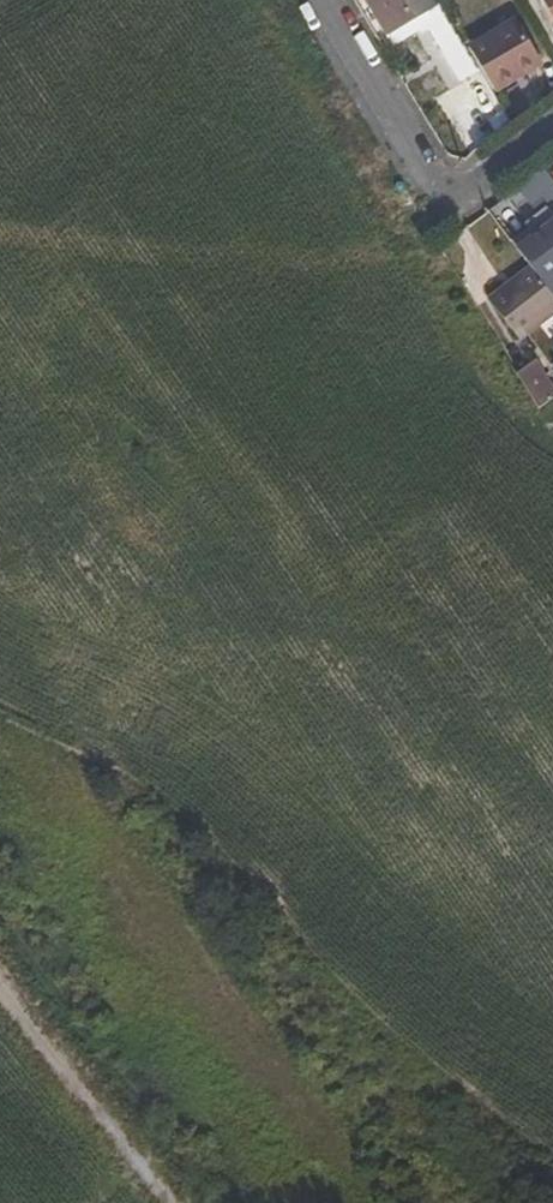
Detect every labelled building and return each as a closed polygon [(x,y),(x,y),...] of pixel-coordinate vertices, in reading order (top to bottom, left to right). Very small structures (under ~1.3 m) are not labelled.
[(387,36),(438,3),(436,0),(367,0),(387,36)] [(443,11),(438,3),(387,36),(391,42),(435,15),(443,11)] [(453,28),(443,11),(435,15),(445,34),(453,28)] [(541,63),(514,19),(470,46),(497,89),(541,63)] [(441,51),(459,81),(478,69),(453,28),(445,34),(443,35),(449,46),(441,51)] [(544,217),(529,228),(534,236),(549,224),(544,217)] [(534,236),(517,250),(530,267),(542,282),(552,274),(552,221),(549,224),(534,236)] [(542,282),(530,267),(486,301),(518,343),(552,315),(552,297),(542,282)] [(542,282),(552,297),(552,274),(542,282)] [(535,360),(516,373),(539,410),(552,398),(552,388),(535,360)]
